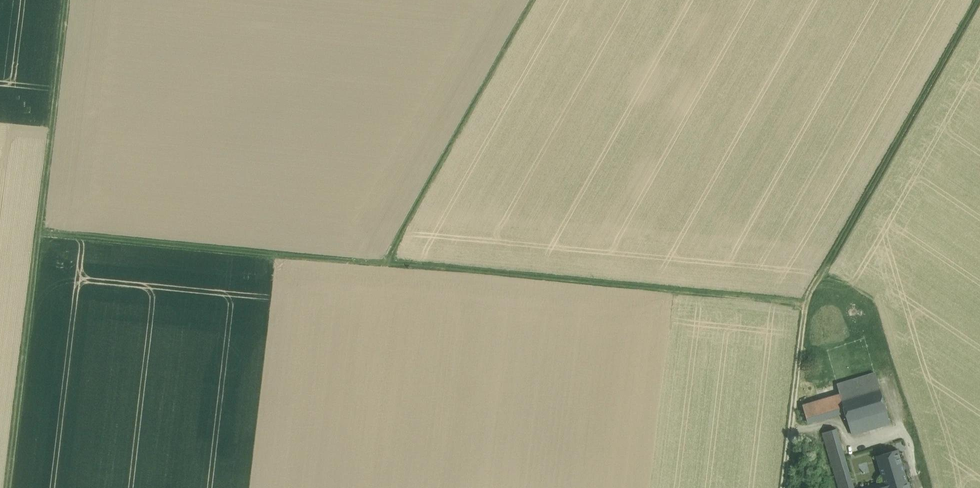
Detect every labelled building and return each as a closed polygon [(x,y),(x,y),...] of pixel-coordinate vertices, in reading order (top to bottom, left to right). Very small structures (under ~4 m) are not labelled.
[(875,373),(837,385),(840,395),(842,400),(880,388),(875,373)] [(880,388),(842,400),(845,411),(848,423),(855,421),(858,432),(884,425),(881,413),(887,411),(880,388)] [(840,395),(803,406),(805,413),(808,422),(845,411),(842,400),(840,395)] [(887,411),(881,413),(884,425),(890,423),(887,411)] [(805,413),(799,415),(802,424),(808,422),(805,413)] [(855,421),(848,423),(852,434),(858,432),(855,421)] [(836,429),(823,433),(828,449),(841,445),(836,429)] [(827,449),(831,462),(832,462),(839,487),(843,487),(842,485),(852,482),(841,445),(828,449),(827,449)] [(876,456),(884,481),(886,487),(888,487),(907,482),(898,450),(876,456)]
